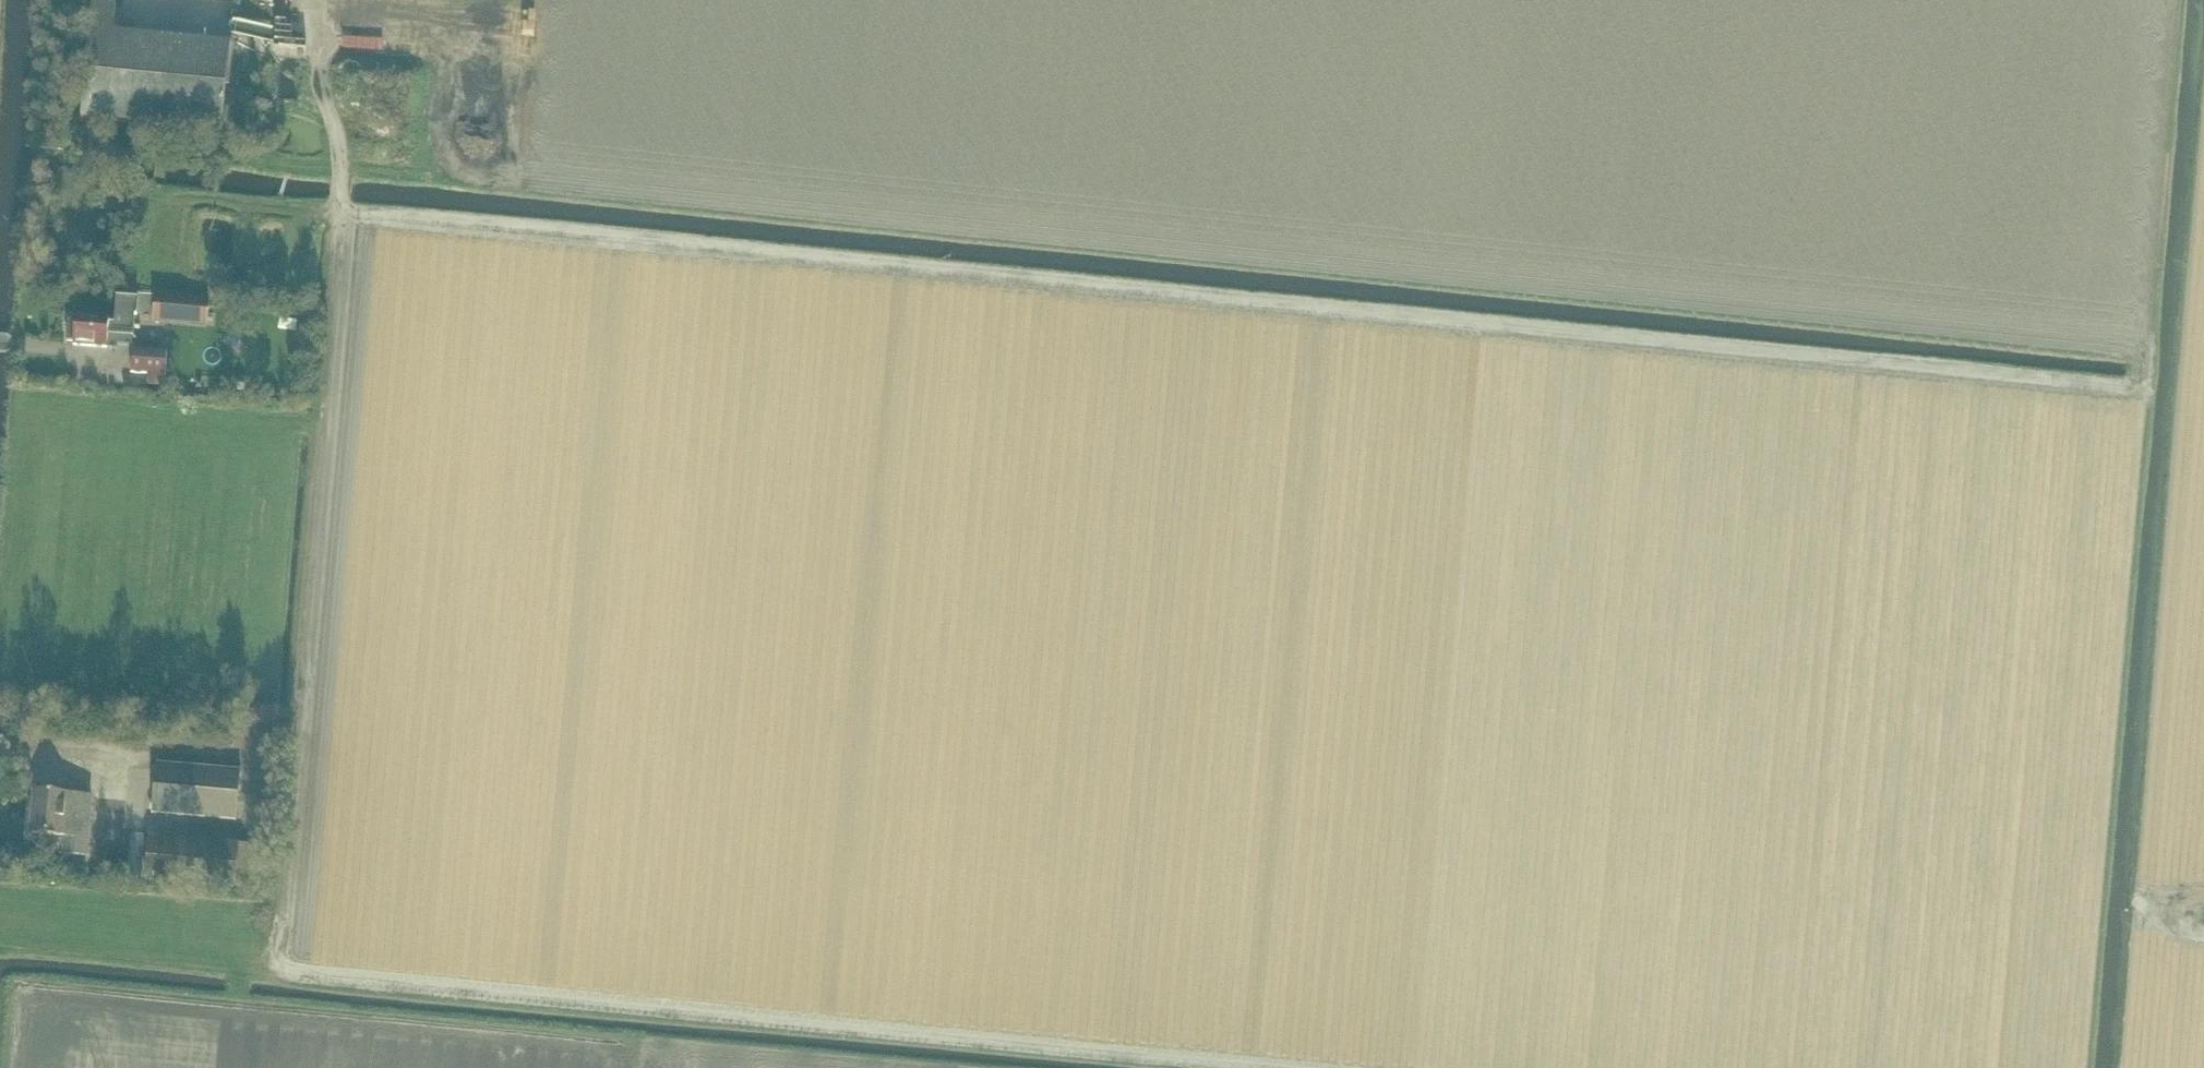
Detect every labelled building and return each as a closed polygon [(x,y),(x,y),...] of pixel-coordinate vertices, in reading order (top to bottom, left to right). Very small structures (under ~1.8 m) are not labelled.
[(115,35),(117,7),(93,4),(83,120),(223,133),(232,46),(115,35)] [(301,46),(301,35),(282,35),(282,46),(301,46)] [(192,299),(157,295),(155,317),(191,321),(192,299)] [(137,316),(139,299),(118,298),(115,325),(109,325),(110,321),(76,318),(76,322),(69,322),(68,342),(75,342),(74,346),(108,349),(108,345),(131,347),(132,338),(134,338),(136,316),(137,316)] [(153,320),(151,340),(166,341),(168,322),(153,320)] [(167,376),(168,354),(134,351),(132,373),(167,376)] [(157,764),(153,814),(237,821),(242,771),(157,764)] [(67,797),(67,796),(35,793),(32,836),(63,839),(64,836),(77,837),(79,809),(96,811),(97,800),(67,797)]
